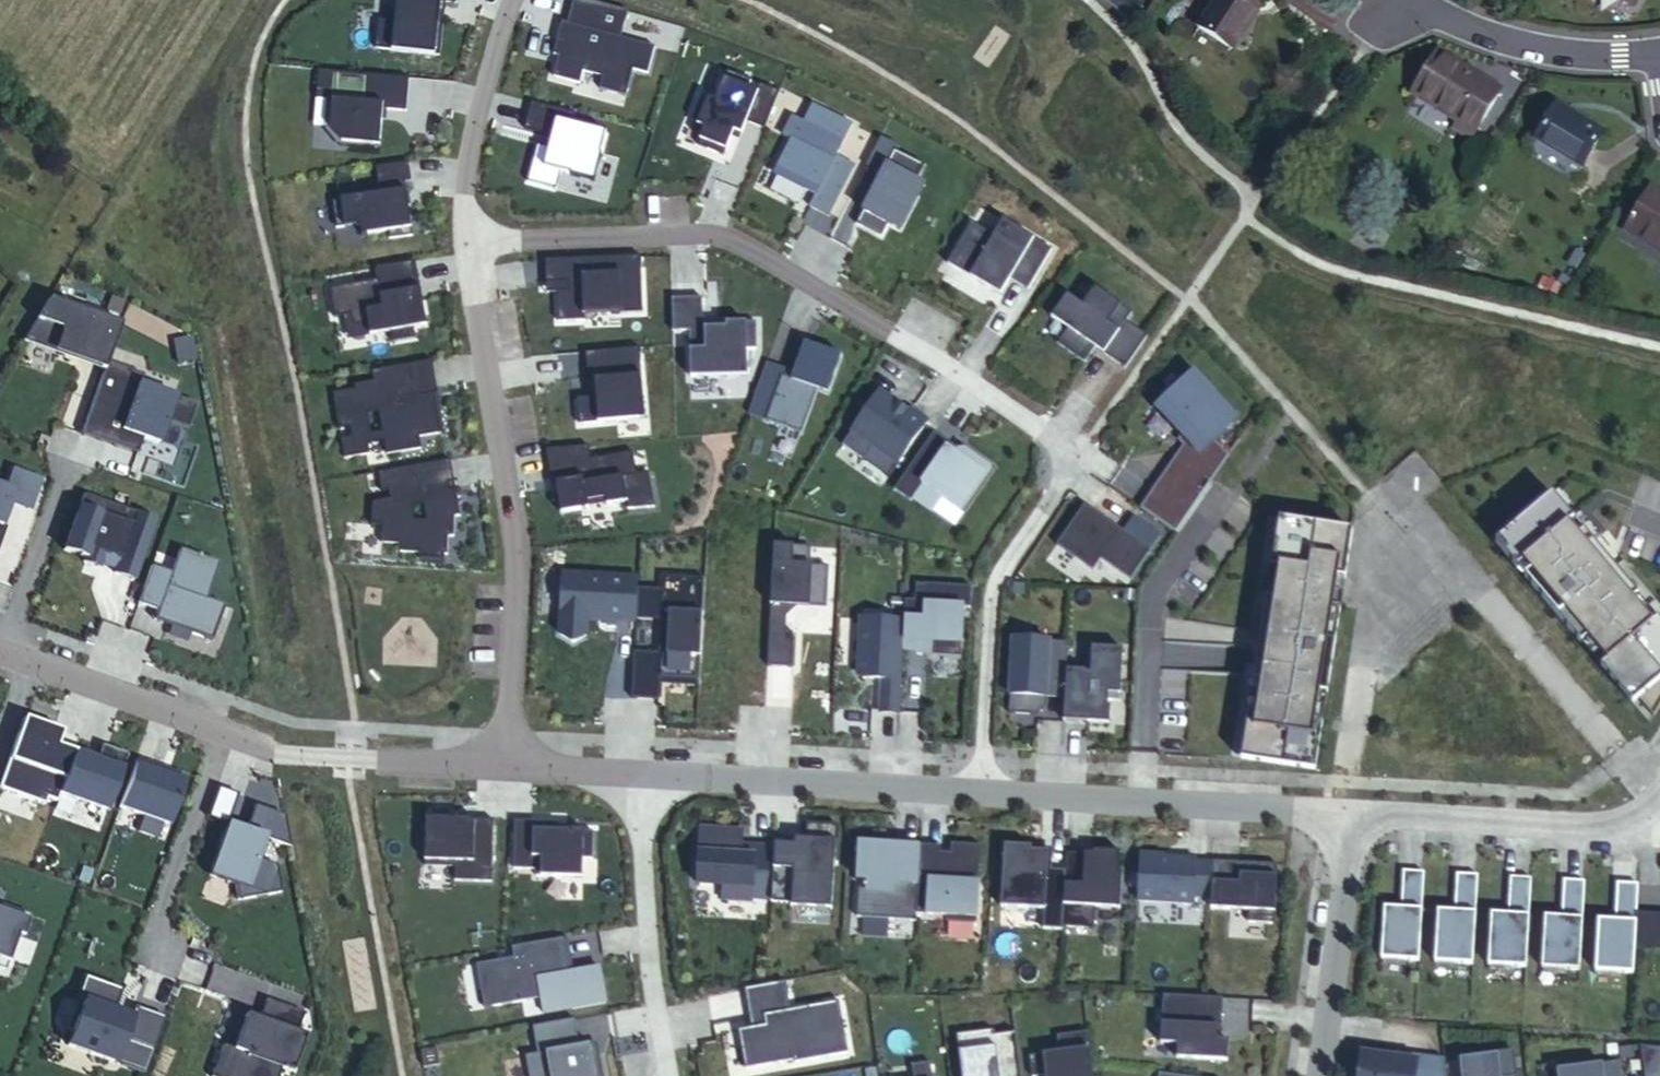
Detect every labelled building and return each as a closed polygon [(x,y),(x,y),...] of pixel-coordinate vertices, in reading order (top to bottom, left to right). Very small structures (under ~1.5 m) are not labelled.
[(439,56),(442,24),(437,24),(439,3),(444,4),(455,5),(455,0),(396,0),(393,23),(377,22),(374,50),(439,56)] [(554,78),(580,85),(583,73),(603,79),(600,91),(626,98),(633,71),(648,75),(655,48),(621,39),(628,12),(584,0),(574,0),(567,25),(563,24),(558,43),(563,45),(559,58),(554,78)] [(1105,0),(1127,19),(1141,3),(1138,0),(1106,0),(1105,0)] [(1197,30),(1231,52),(1261,7),(1250,0),(1216,0),(1197,30)] [(554,56),(559,58),(563,45),(558,43),(554,56)] [(1482,84),(1486,79),(1437,50),(1409,94),(1455,122),(1452,128),(1471,141),(1500,94),(1482,84)] [(341,142),(379,146),(382,109),(405,111),(408,79),(318,71),(316,99),(331,100),(329,128),(341,142)] [(697,146),(724,157),(734,132),(742,135),(747,122),(765,130),(780,92),(761,85),(758,92),(749,89),(752,81),(727,71),(715,101),(703,96),(692,123),(704,128),(697,146)] [(1503,90),(1486,79),(1482,84),(1500,94),(1503,90)] [(528,182),(556,190),(561,172),(570,175),(570,176),(594,182),(601,155),(600,155),(606,133),(573,125),(575,115),(531,103),(524,130),(556,138),(553,150),(537,145),(528,182)] [(1557,104),(1534,141),(1581,168),(1604,133),(1557,104)] [(852,126),(815,107),(806,125),(794,119),(785,137),(793,142),(776,175),(808,192),(810,188),(818,192),(810,207),(829,217),(855,166),(837,157),(852,126)] [(882,174),(856,225),(881,238),(888,225),(900,231),(917,198),(909,194),(924,166),(895,151),(897,149),(880,140),(867,166),(882,174)] [(389,239),(412,236),(404,182),(410,181),(407,163),(376,168),(379,194),(332,202),(336,229),(360,225),(362,236),(388,232),(389,239)] [(1623,231),(1659,253),(1659,194),(1650,188),(1623,231)] [(980,283),(1003,296),(1015,277),(1033,288),(1056,250),(1006,220),(996,236),(973,222),(948,264),(972,278),(978,268),(986,273),(980,283)] [(641,258),(545,262),(546,285),(570,284),(570,293),(558,294),(559,324),(585,323),(584,316),(584,313),(621,312),(621,315),(643,314),(641,258)] [(392,344),(415,340),(413,329),(426,326),(422,302),(415,303),(413,291),(417,291),(412,262),(374,269),(377,280),(329,288),(334,318),(344,316),(351,315),(353,327),(374,324),(375,335),(390,332),(392,344)] [(978,268),(972,278),(980,283),(986,273),(978,268)] [(570,284),(546,285),(547,294),(558,294),(570,293),(570,284)] [(1067,295),(1052,317),(1068,328),(1058,344),(1085,363),(1096,348),(1099,342),(1107,348),(1104,353),(1126,369),(1148,336),(1127,322),(1133,313),(1096,288),(1083,306),(1067,295)] [(422,302),(420,290),(417,291),(413,291),(415,303),(422,302)] [(691,378),(748,377),(747,350),(757,350),(757,324),(727,324),(727,329),(704,329),(704,298),(673,299),(673,332),(690,332),(691,378)] [(24,338),(103,367),(105,364),(118,326),(47,300),(24,338)] [(353,327),(351,315),(344,316),(348,340),(375,335),(374,324),(353,327)] [(1099,342),(1096,348),(1104,353),(1107,348),(1099,342)] [(784,376),(786,369),(768,362),(749,414),(802,433),(818,390),(828,394),(842,356),(807,343),(796,372),(794,379),(784,376)] [(590,399),(578,400),(580,425),(646,420),(640,348),(586,353),(588,382),(595,381),(596,398),(590,399)] [(105,364),(103,367),(80,434),(115,447),(118,441),(138,448),(141,439),(156,445),(164,423),(186,431),(195,407),(138,386),(141,377),(105,364)] [(386,455),(422,449),(420,437),(442,433),(435,394),(414,397),(409,365),(372,371),(374,382),(354,385),(355,391),(333,394),(339,429),(350,428),(352,438),(341,440),(344,459),(370,455),(368,445),(384,442),(386,455)] [(784,376),(794,379),(796,372),(786,369),(784,376)] [(1194,371),(1158,405),(1189,438),(1193,441),(1180,459),(1212,481),(1228,458),(1213,448),(1215,445),(1240,418),(1194,371)] [(595,381),(588,382),(590,399),(596,398),(595,381)] [(880,392),(843,444),(865,460),(874,448),(897,464),(927,421),(912,410),(908,415),(897,407),(898,405),(880,392)] [(934,432),(894,489),(911,500),(913,498),(931,511),(941,497),(960,510),(990,467),(967,451),(961,458),(953,453),(957,448),(934,432)] [(1141,508),(1145,511),(1170,475),(1201,496),(1212,481),(1180,459),(1193,441),(1189,438),(1141,508)] [(629,509),(655,507),(649,472),(638,475),(634,453),(592,460),(589,447),(546,450),(553,485),(556,484),(562,514),(590,509),(589,503),(607,499),(608,506),(627,502),(629,509)] [(420,560),(443,561),(444,557),(446,557),(447,539),(453,539),(454,519),(460,518),(456,491),(450,492),(449,484),(455,483),(451,461),(379,474),(381,492),(389,491),(390,500),(372,503),(371,526),(381,527),(380,544),(400,545),(399,553),(420,554),(420,560)] [(39,480),(11,470),(4,489),(0,488),(0,526),(8,503),(29,510),(39,480)] [(1170,475),(1145,511),(1176,532),(1201,496),(1170,475)] [(1496,542),(1582,643),(1588,639),(1639,700),(1654,717),(1659,707),(1659,631),(1634,600),(1639,595),(1616,567),(1610,572),(1590,547),(1595,542),(1603,536),(1582,511),(1574,518),(1569,523),(1559,512),(1565,507),(1554,493),(1496,542)] [(114,574),(133,581),(154,521),(82,495),(62,551),(84,559),(82,563),(98,568),(99,564),(115,570),(114,574)] [(1085,504),(1057,545),(1093,570),(1101,558),(1131,579),(1161,535),(1133,516),(1123,531),(1085,504)] [(1569,523),(1574,518),(1565,507),(1559,512),(1569,523)] [(1256,713),(1248,760),(1309,764),(1320,695),(1327,696),(1342,605),(1353,531),(1280,519),(1272,567),(1279,568),(1274,599),(1267,597),(1261,634),(1269,635),(1264,667),(1256,666),(1246,664),(1241,695),(1258,698),(1256,713)] [(1616,567),(1595,542),(1590,547),(1610,572),(1616,567)] [(811,566),(812,548),(775,546),(768,667),(792,668),(794,634),(786,633),(787,615),(797,606),(825,608),(827,567),(811,566)] [(217,565),(177,551),(169,574),(149,567),(135,606),(155,613),(154,616),(166,621),(165,625),(209,641),(221,607),(204,601),(217,565)] [(573,644),(587,636),(588,620),(636,623),(637,619),(638,589),(639,578),(563,574),(560,635),(573,644)] [(632,699),(659,700),(660,685),(661,679),(699,681),(705,579),(664,576),(663,590),(662,612),(669,612),(667,654),(659,654),(635,652),(632,699)] [(906,600),(904,620),(903,649),(924,650),(924,641),(934,641),(933,655),(961,656),(964,607),(971,607),(972,586),(917,583),(916,600),(906,600)] [(663,590),(638,589),(637,619),(661,620),(659,654),(667,654),(669,612),(662,612),(663,590)] [(1639,595),(1634,600),(1659,631),(1659,620),(1639,595)] [(152,621),(165,625),(166,621),(154,616),(152,621)] [(903,649),(904,620),(861,618),(857,673),(863,678),(874,679),(874,676),(882,677),(880,712),(899,713),(903,649)] [(1269,635),(1261,634),(1256,666),(1264,667),(1269,635)] [(1014,639),(1010,712),(1038,714),(1046,707),(1047,698),(1047,689),(1066,690),(1067,669),(1068,642),(1014,639)] [(1582,643),(1634,704),(1639,700),(1588,639),(1582,643)] [(1165,642),(1164,661),(1226,665),(1227,655),(1202,654),(1203,644),(1165,642)] [(1086,670),(1067,669),(1066,690),(1065,699),(1064,722),(1110,724),(1111,706),(1108,706),(1109,700),(1120,701),(1123,649),(1093,648),(1091,672),(1086,672),(1086,670)] [(1047,689),(1047,698),(1065,699),(1066,690),(1047,689)] [(1248,760),(1256,713),(1249,712),(1241,760),(1315,772),(1327,696),(1320,695),(1309,764),(1248,760)] [(55,802),(58,795),(72,754),(73,753),(54,746),(52,751),(44,748),(51,729),(22,719),(0,780),(0,790),(43,805),(45,799),(55,802)] [(100,764),(72,754),(58,795),(105,812),(126,755),(106,748),(100,764)] [(117,808),(169,826),(177,802),(175,801),(183,777),(166,771),(163,778),(149,773),(152,766),(135,760),(117,808)] [(236,901),(280,893),(275,866),(255,858),(262,838),(289,847),(283,817),(254,806),(245,831),(226,824),(208,876),(233,885),(236,901)] [(456,882),(492,882),(493,828),(474,827),(450,827),(450,820),(427,820),(426,867),(457,868),(456,882)] [(537,881),(582,882),(582,864),(592,864),(593,837),(558,837),(558,823),(515,822),(514,874),(537,875),(537,881)] [(775,841),(774,847),(771,899),(771,902),(829,905),(831,861),(833,861),(835,830),(806,828),(805,842),(775,841)] [(753,898),(771,899),(774,847),(754,846),(753,856),(741,855),(742,832),(701,829),(697,884),(723,886),(722,900),(752,902),(753,898)] [(916,914),(920,845),(896,844),(896,849),(883,848),(884,843),(859,842),(857,879),(867,880),(867,890),(859,889),(858,917),(916,921),(916,914)] [(920,845),(916,914),(953,916),(952,921),(982,923),(986,846),(956,844),(956,859),(945,858),(946,846),(920,845)] [(1030,847),(1005,845),(1002,907),(1045,909),(1044,929),(1063,930),(1063,926),(1066,871),(1048,870),(1049,852),(1030,851),(1030,847)] [(1066,871),(1063,926),(1094,928),(1095,907),(1120,908),(1122,873),(1120,872),(1121,852),(1094,850),(1094,854),(1067,852),(1066,871)] [(1140,854),(1138,901),(1194,904),(1195,896),(1211,897),(1213,864),(1196,863),(1197,860),(1165,858),(1165,855),(1140,854)] [(1211,897),(1211,909),(1274,912),(1277,865),(1247,863),(1246,869),(1232,868),(1232,863),(1213,862),(1213,864),(1211,897)] [(1385,891),(1382,958),(1419,960),(1424,872),(1404,870),(1403,892),(1385,891)] [(1439,894),(1435,961),(1473,963),(1478,875),(1457,874),(1456,895),(1439,894)] [(1493,897),(1489,964),(1526,966),(1531,878),(1511,876),(1510,898),(1493,897)] [(1546,900),(1542,967),(1580,969),(1585,881),(1565,879),(1563,901),(1546,900)] [(1634,972),(1635,947),(1637,914),(1639,884),(1618,882),(1617,904),(1600,903),(1596,970),(1634,972)] [(2,972),(15,937),(20,938),(28,916),(0,906),(0,971),(2,972)] [(1637,914),(1635,947),(1659,948),(1659,915),(1637,914)] [(516,958),(479,965),(486,1008),(544,998),(546,1014),(607,1003),(601,968),(570,973),(564,939),(514,948),(516,958)] [(119,988),(81,975),(73,998),(80,1001),(64,1046),(143,1074),(163,1017),(132,1006),(128,1016),(111,1010),(119,988)] [(794,1060),(795,1063),(848,1053),(839,1001),(790,1010),(785,981),(744,988),(749,1019),(763,1016),(765,1025),(738,1030),(745,1069),(794,1060)] [(1223,999),(1163,996),(1161,1044),(1178,1045),(1177,1059),(1227,1061),(1228,1041),(1221,1041),(1218,1041),(1219,1028),(1221,1028),(1223,999)] [(280,1070),(290,1073),(303,1038),(295,1035),(302,1015),(264,1001),(257,1021),(254,1032),(247,1029),(239,1054),(232,1051),(221,1047),(211,1075),(278,1075),(280,1070)] [(232,1051),(239,1054),(247,1029),(254,1032),(257,1021),(244,1016),(232,1051)] [(530,1075),(604,1075),(600,1054),(593,1055),(591,1044),(580,1046),(575,1019),(534,1027),(538,1053),(526,1056),(530,1075)] [(994,1036),(994,1031),(957,1036),(963,1075),(1022,1075),(1016,1033),(994,1036)] [(1032,1075),(1094,1075),(1088,1032),(1057,1036),(1059,1052),(1029,1056),(1032,1075)] [(1640,1046),(1644,1075),(1659,1075),(1659,1048),(1640,1046)] [(1459,1060),(1461,1075),(1517,1075),(1514,1052),(1459,1060)] [(1406,1068),(1417,1070),(1416,1075),(1435,1075),(1436,1064),(1444,1063),(1444,1058),(1407,1063),(1406,1068)] [(1557,1070),(1558,1075),(1622,1075),(1620,1061),(1557,1070)] [(1359,1075),(1416,1075),(1417,1070),(1406,1068),(1361,1062),(1359,1075)] [(930,1063),(912,1065),(914,1075),(932,1075),(930,1063)] [(1435,1075),(1446,1075),(1444,1063),(1436,1064),(1435,1075)]
